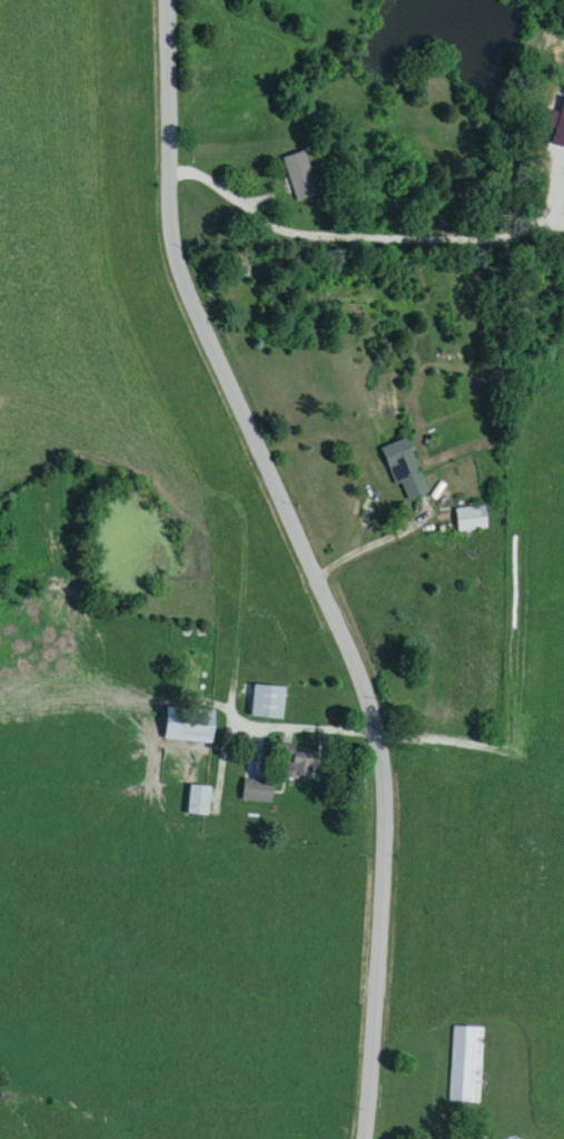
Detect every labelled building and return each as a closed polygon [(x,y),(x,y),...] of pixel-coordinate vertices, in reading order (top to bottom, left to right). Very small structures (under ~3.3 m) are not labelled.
[(557,99),(554,117),(557,118),(552,150),(563,152),(563,100),(557,99)] [(405,503),(429,493),(407,440),(383,450),(405,503)] [(488,530),(486,507),(456,510),(458,533),(488,530)] [(284,720),(285,689),(253,687),(252,719),(284,720)] [(213,745),(215,712),(167,708),(165,742),(213,745)] [(244,803),(273,803),(273,782),(244,782),(244,803)] [(188,817),(209,818),(211,789),(191,787),(188,817)] [(450,1104),(481,1105),(483,1028),(452,1028),(450,1104)]
